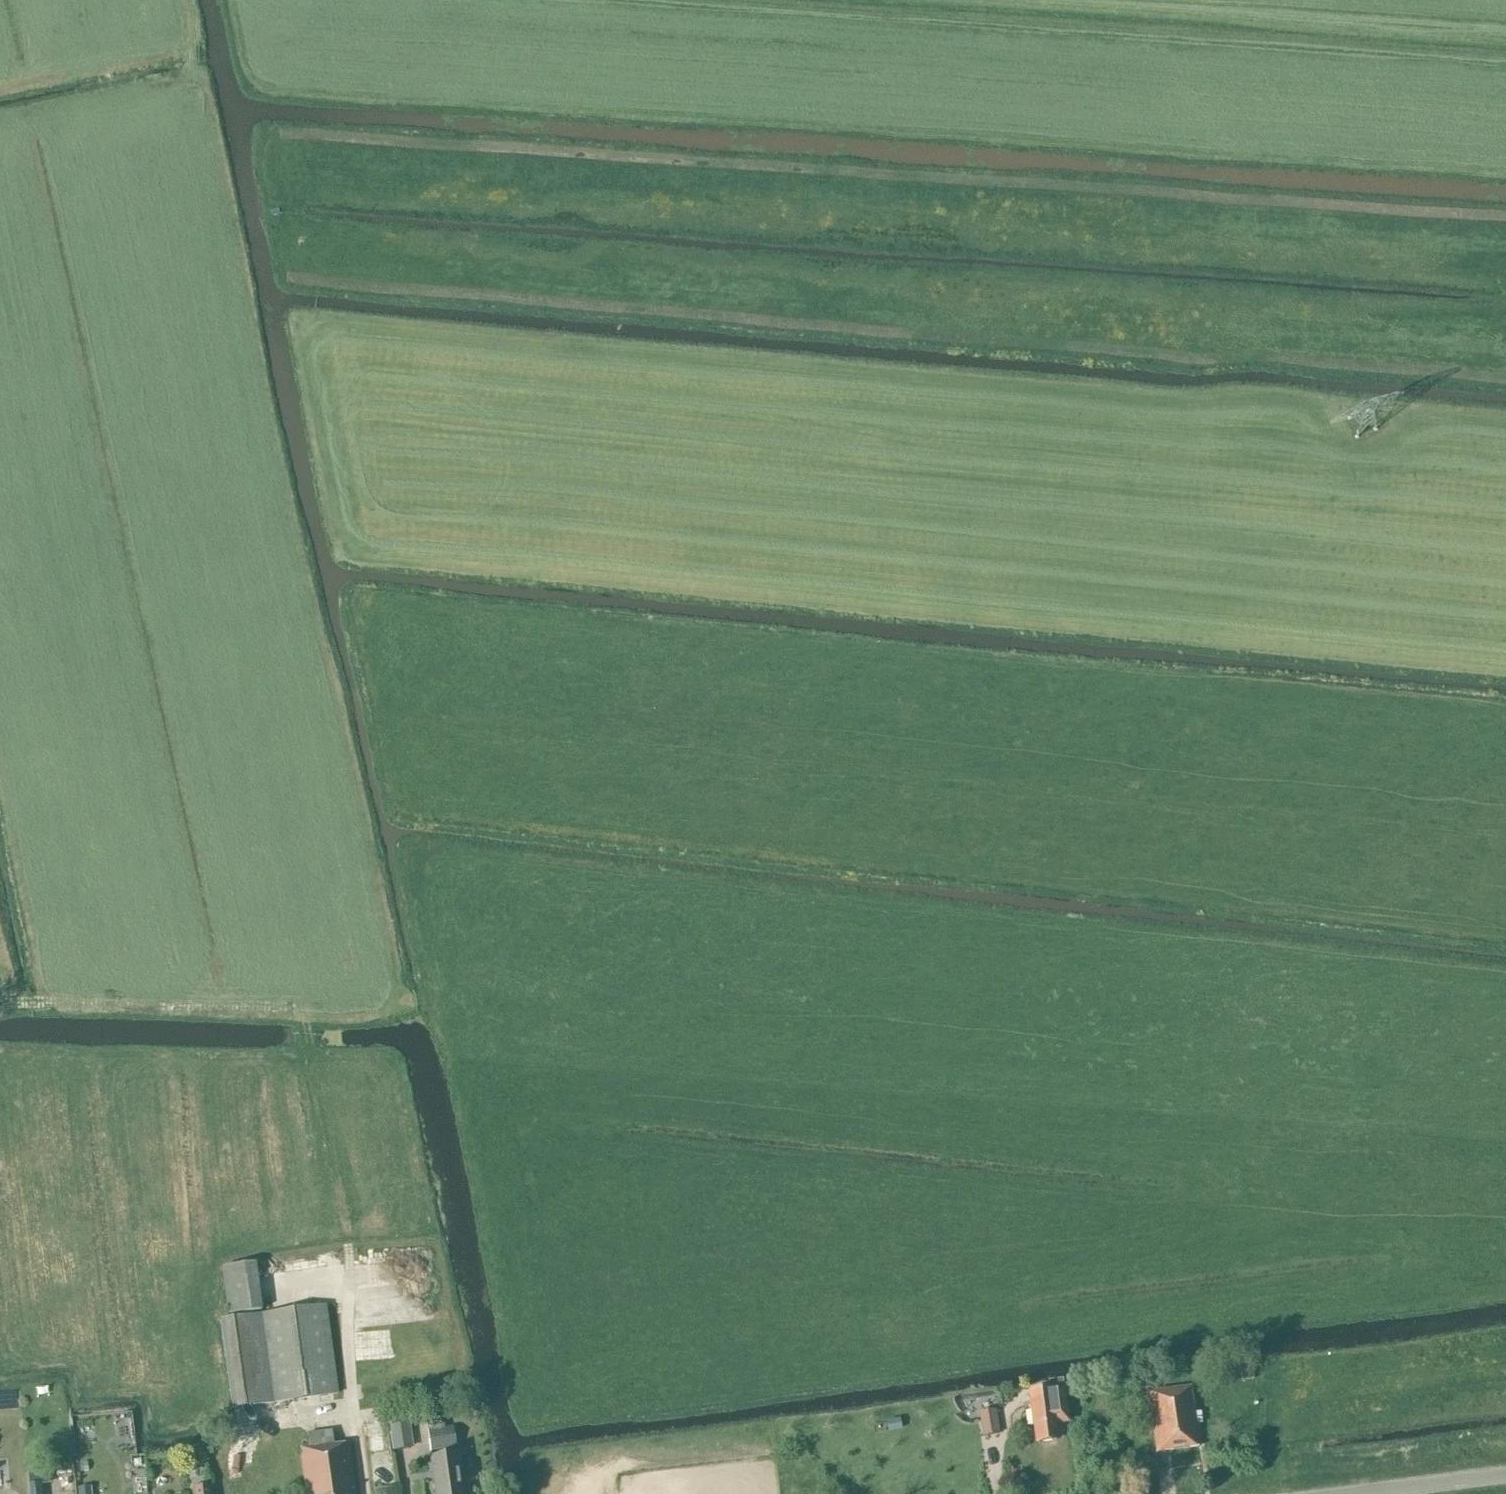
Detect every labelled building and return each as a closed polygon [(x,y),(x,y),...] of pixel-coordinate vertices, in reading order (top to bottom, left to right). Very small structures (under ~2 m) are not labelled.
[(254,1263),(223,1268),(230,1315),(261,1310),(254,1263)] [(338,1393),(326,1305),(262,1314),(275,1402),(338,1393)] [(233,1408),(275,1402),(262,1314),(221,1320),(233,1408)] [(1242,1380),(1254,1379),(1252,1363),(1240,1364),(1242,1380)] [(1070,1421),(1066,1389),(1064,1389),(1062,1379),(1050,1381),(1051,1389),(1029,1391),(1031,1409),(1033,1426),(1035,1425),(1037,1442),(1056,1440),(1054,1423),(1070,1421)] [(1157,1451),(1198,1446),(1191,1387),(1149,1392),(1157,1451)] [(979,1412),(983,1435),(999,1433),(995,1409),(979,1412)] [(414,1447),(410,1417),(389,1420),(393,1450),(414,1447)] [(899,1418),(887,1420),(889,1430),(901,1428),(899,1418)] [(457,1450),(454,1427),(427,1430),(430,1453),(457,1450)] [(309,1446),(300,1447),(307,1493),(321,1493),(351,1490),(354,1489),(348,1443),(335,1445),(334,1443),(332,1430),(308,1434),(309,1446)] [(371,1453),(391,1451),(389,1434),(369,1437),(371,1453)] [(458,1452),(429,1456),(435,1493),(464,1493),(458,1452)] [(32,1483),(32,1493),(55,1493),(55,1483),(32,1483)]
